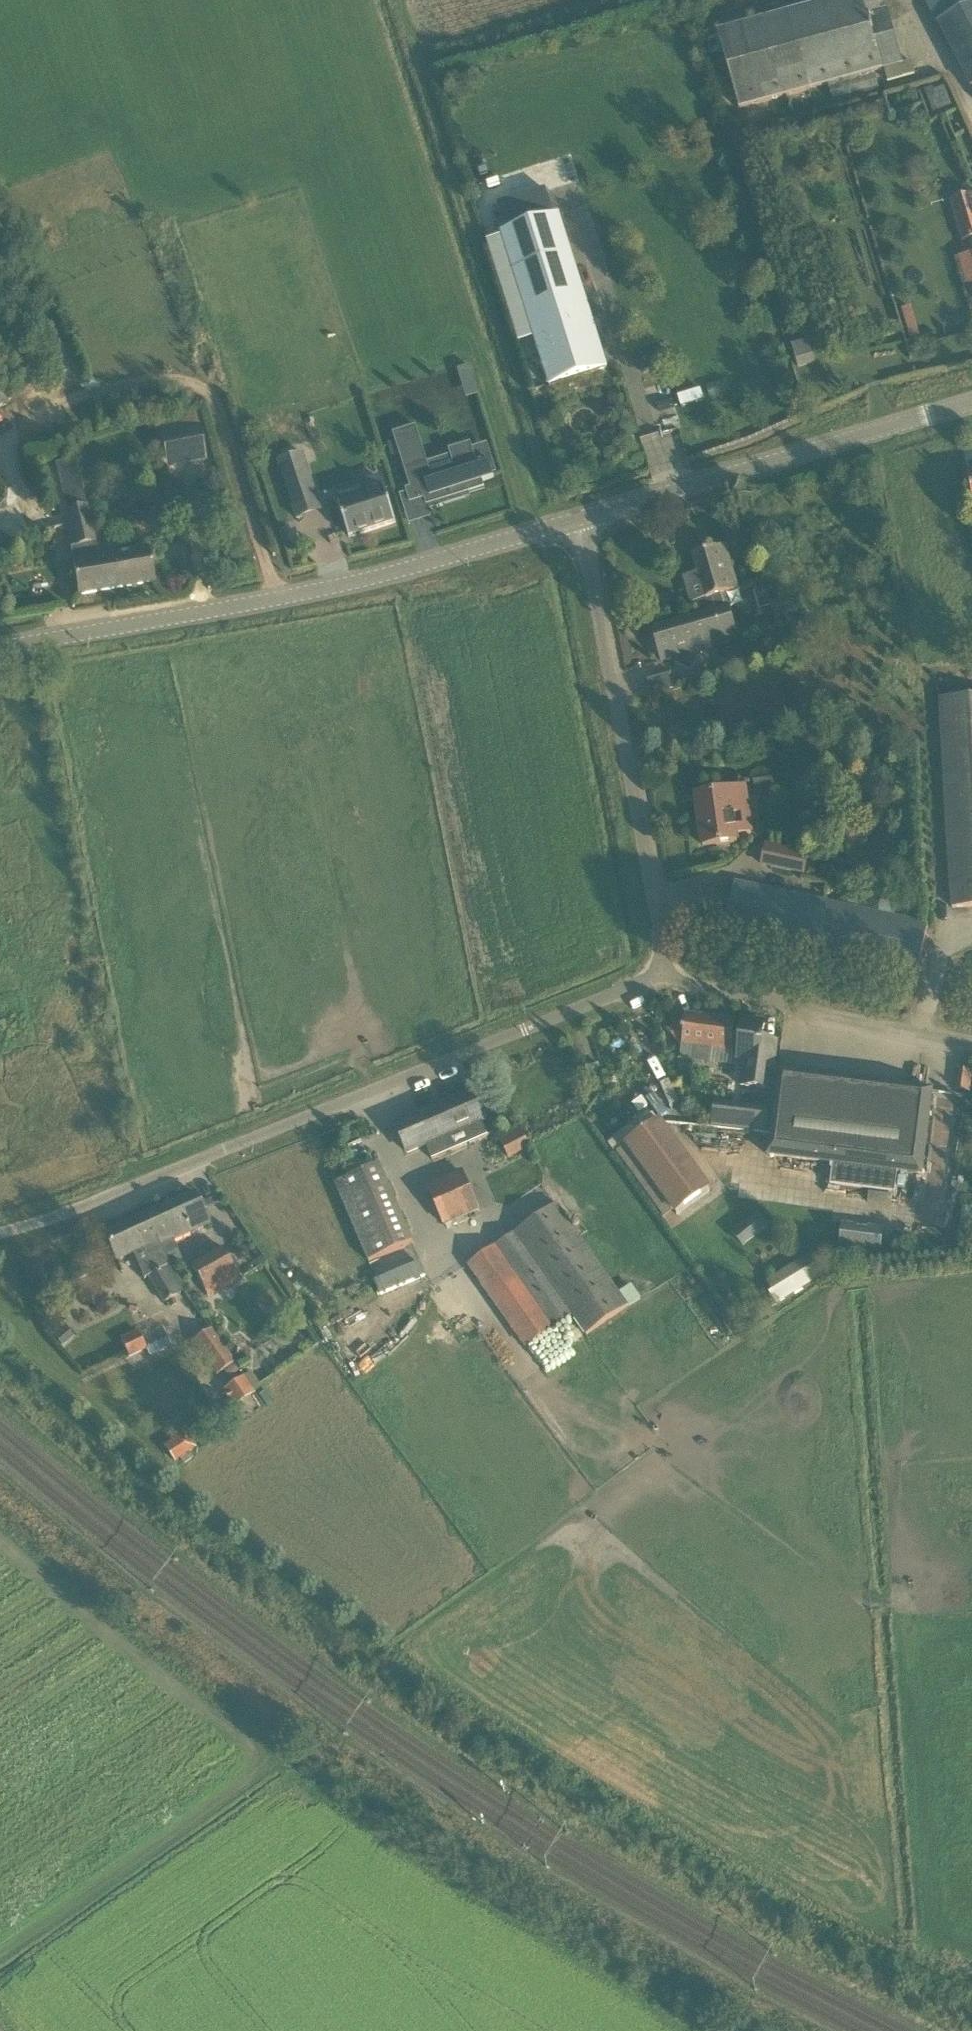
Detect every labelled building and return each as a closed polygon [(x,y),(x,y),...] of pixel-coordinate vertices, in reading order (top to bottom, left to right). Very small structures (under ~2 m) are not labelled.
[(881,11),(878,0),(832,0),(717,32),(719,36),(704,40),(708,53),(722,49),(739,108),(828,84),(832,100),(879,87),(874,71),(884,68),(888,81),(915,73),(912,61),(903,63),(888,9),(881,11)] [(938,23),(939,23),(971,87),(971,0),(926,0),(938,23)] [(944,85),(925,91),(932,112),(951,105),(944,85)] [(971,236),(971,195),(950,201),(961,239),(971,236)] [(550,385),(607,367),(559,215),(502,233),(550,385)] [(810,342),(792,347),(798,366),(815,361),(810,342)] [(461,384),(473,380),(469,367),(457,370),(461,384)] [(10,401),(0,385),(0,407),(10,401)] [(157,420),(166,469),(206,461),(197,413),(157,420)] [(444,500),(445,503),(465,497),(464,494),(485,488),(483,480),(494,477),(490,462),(478,466),(471,443),(449,450),(454,466),(431,473),(416,426),(393,433),(410,488),(405,489),(410,503),(425,499),(427,505),(444,500)] [(55,464),(75,547),(95,543),(75,459),(55,464)] [(121,468),(103,473),(106,483),(123,479),(121,468)] [(350,500),(339,504),(349,537),(396,522),(385,488),(383,489),(380,477),(359,483),(362,492),(349,496),(350,500)] [(307,478),(286,484),(291,499),(311,493),(307,478)] [(714,612),(723,644),(738,639),(726,594),(738,590),(726,547),(694,556),(706,599),(707,599),(711,613),(714,612)] [(148,550),(100,559),(105,591),(154,582),(148,550)] [(73,563),(79,595),(105,591),(100,559),(73,563)] [(697,651),(723,644),(714,612),(711,613),(653,629),(655,638),(653,639),(651,643),(652,649),(657,651),(659,651),(662,661),(674,658),(676,663),(693,673),(698,656),(697,651)] [(941,698),(952,907),(971,906),(971,697),(941,698)] [(733,809),(748,807),(745,787),(696,794),(703,845),(737,840),(733,809)] [(794,871),(798,850),(767,844),(763,865),(794,871)] [(928,924),(735,881),(724,931),(918,973),(928,924)] [(673,1012),(670,1031),(680,1044),(682,1044),(681,1049),(680,1057),(711,1061),(713,1047),(732,1050),(733,1050),(737,1020),(720,1018),(673,1012)] [(737,1057),(737,1059),(744,1060),(741,1086),(771,1090),(778,1041),(763,1039),(765,1023),(740,1020),(740,1021),(742,1022),(738,1057),(737,1057)] [(971,1089),(971,1066),(964,1066),(962,1087),(971,1089)] [(887,1085),(778,1071),(770,1134),(773,1134),(771,1150),(768,1150),(768,1155),(833,1163),(830,1185),(895,1193),(898,1171),(922,1174),(932,1090),(906,1087),(906,1089),(887,1087),(887,1085)] [(486,1118),(474,1091),(396,1125),(407,1153),(426,1145),(432,1159),(488,1135),(482,1120),(486,1118)] [(746,1104),(743,1128),(767,1130),(770,1106),(746,1104)] [(509,1157),(530,1146),(521,1128),(499,1140),(509,1157)] [(337,1183),(368,1262),(414,1243),(383,1165),(337,1183)] [(429,1186),(446,1225),(479,1211),(463,1172),(429,1186)] [(195,1193),(148,1215),(155,1230),(161,1245),(210,1224),(195,1193)] [(587,1335),(629,1305),(557,1203),(468,1266),(527,1349),(573,1316),(587,1335)] [(117,1260),(143,1248),(154,1273),(151,1274),(162,1300),(183,1291),(171,1264),(170,1265),(161,1245),(155,1230),(148,1215),(104,1234),(117,1260)] [(858,1227),(858,1225),(842,1223),(838,1255),(881,1259),(881,1251),(885,1252),(888,1231),(884,1231),(884,1227),(867,1226),(867,1227),(858,1227)] [(190,1267),(206,1294),(238,1276),(222,1248),(190,1267)] [(138,1330),(120,1338),(129,1357),(146,1349),(149,1355),(171,1345),(168,1337),(145,1347),(138,1330)] [(233,1363),(211,1330),(193,1341),(216,1375),(233,1363)] [(254,1393),(243,1377),(222,1390),(233,1407),(254,1393)] [(195,1448),(185,1432),(164,1446),(175,1461),(195,1448)]
